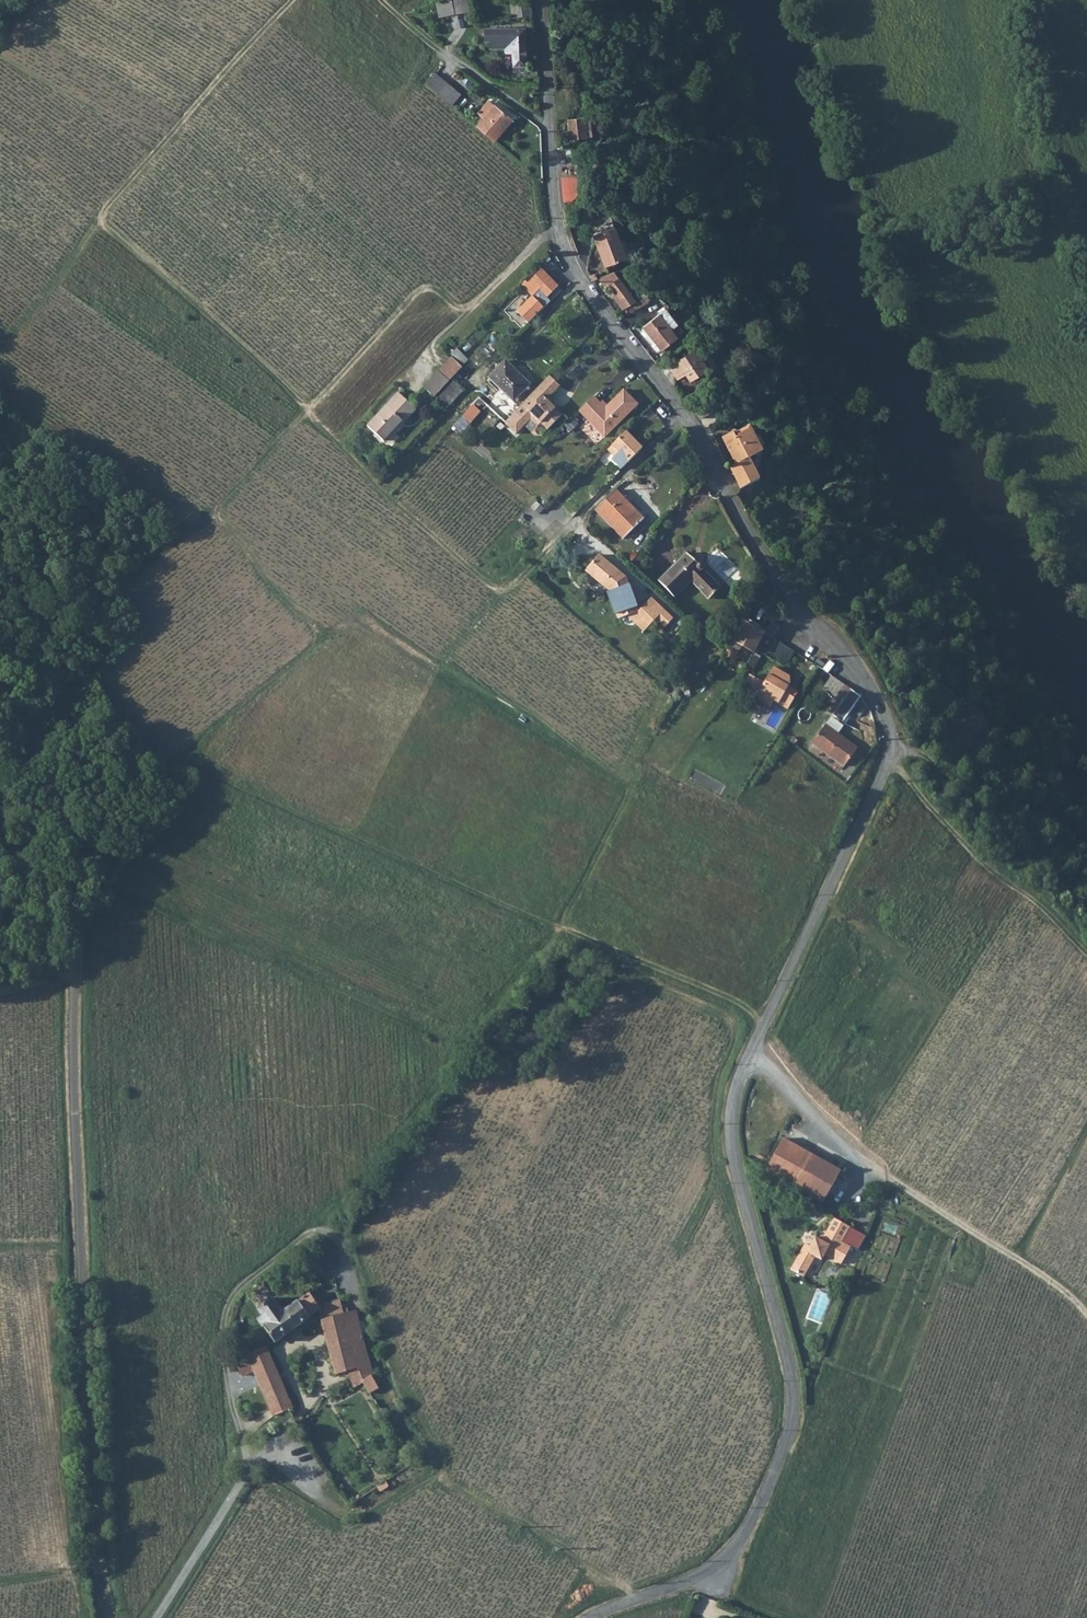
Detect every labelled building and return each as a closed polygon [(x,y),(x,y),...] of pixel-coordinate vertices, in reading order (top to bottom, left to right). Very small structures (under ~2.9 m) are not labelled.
[(469,4),(469,0),(438,0),(441,11),(469,4)] [(512,15),(532,12),(530,0),(516,0),(511,1),(512,15)] [(521,22),(482,27),(483,39),(488,39),(488,45),(503,44),(503,49),(510,49),(512,69),(524,68),(521,22)] [(444,67),(439,71),(448,81),(453,76),(444,67)] [(436,72),(427,82),(452,104),(461,93),(436,72)] [(496,103),(477,125),(494,139),(513,118),(496,103)] [(583,115),(568,115),(569,134),(584,133),(583,115)] [(563,202),(578,202),(578,176),(563,176),(563,202)] [(595,232),(600,245),(621,238),(617,224),(595,232)] [(628,257),(621,238),(600,245),(607,264),(628,257)] [(535,288),(537,285),(548,274),(539,267),(527,280),(535,288)] [(619,301),(631,295),(615,271),(597,277),(605,288),(609,285),(619,301)] [(555,282),(548,274),(537,285),(545,292),(555,282)] [(537,285),(535,288),(532,290),(540,297),(545,292),(537,285)] [(526,290),(511,306),(517,312),(532,296),(526,290)] [(665,313),(675,326),(681,322),(672,308),(665,313)] [(665,313),(665,312),(647,325),(667,350),(684,338),(675,326),(665,313)] [(465,359),(454,347),(449,352),(461,364),(465,359)] [(674,367),(679,377),(684,384),(709,369),(699,352),(674,367)] [(437,370),(447,379),(460,366),(451,356),(437,370)] [(487,375),(492,379),(509,361),(504,357),(487,375)] [(529,380),(509,361),(492,379),(512,398),(529,380)] [(562,379),(551,369),(540,380),(546,387),(544,389),(548,393),(562,379)] [(422,387),(432,395),(447,379),(437,370),(422,387)] [(450,378),(433,396),(443,405),(460,387),(450,378)] [(532,412),(539,412),(543,416),(550,423),(564,408),(548,393),(544,389),(546,387),(540,380),(516,406),(528,417),(532,412)] [(607,402),(595,390),(580,404),(607,430),(639,397),(626,384),(607,402)] [(412,406),(395,389),(363,421),(380,438),(412,406)] [(701,419),(714,411),(709,402),(696,410),(701,419)] [(463,416),(471,425),(483,413),(475,404),(463,416)] [(627,425),(618,434),(634,451),(643,441),(627,425)] [(731,471),(735,478),(751,466),(749,462),(758,457),(745,434),(741,436),(740,433),(734,436),(733,434),(722,439),(736,468),(731,471)] [(634,451),(618,434),(609,443),(617,450),(613,454),(622,462),(634,451)] [(760,482),(751,466),(735,478),(742,491),(760,482)] [(598,506),(624,533),(638,514),(619,494),(615,489),(598,506)] [(637,606),(625,572),(601,549),(586,566),(607,585),(616,614),(626,610),(637,606)] [(693,561),(682,552),(657,579),(672,595),(686,580),(704,594),(716,582),(698,566),(700,566),(701,564),(702,562),(701,560),(700,558),(697,557),(695,558),(693,559),(693,561)] [(664,621),(672,611),(650,591),(638,605),(651,617),(655,613),(664,621)] [(637,606),(626,610),(643,625),(651,617),(638,605),(637,606)] [(768,616),(762,625),(754,638),(766,646),(772,636),(767,633),(775,621),(768,616)] [(733,638),(740,643),(752,621),(746,617),(733,638)] [(748,648),(754,638),(762,625),(753,620),(752,621),(740,643),(748,648)] [(773,665),(759,688),(774,697),(788,706),(797,692),(787,686),(790,681),(789,675),(773,665)] [(843,687),(827,712),(843,722),(859,697),(843,687)] [(774,697),(759,688),(755,694),(770,704),(774,697)] [(834,720),(829,728),(841,736),(846,729),(834,720)] [(829,728),(817,745),(849,767),(861,750),(841,736),(829,728)] [(970,729),(962,733),(967,742),(975,738),(970,729)] [(799,1159),(827,1174),(833,1163),(777,1131),(769,1145),(799,1159)] [(799,1159),(769,1145),(759,1164),(815,1196),(827,1174),(799,1159)] [(840,1265),(850,1247),(858,1251),(866,1236),(834,1219),(823,1241),(816,1237),(809,1248),(806,1245),(792,1269),(804,1276),(813,1260),(818,1263),(823,1255),(840,1265)] [(261,1321),(271,1337),(308,1312),(301,1300),(309,1296),(305,1290),(277,1308),(257,1276),(254,1273),(240,1282),(242,1286),(257,1310),(252,1314),(258,1323),(261,1321)] [(315,1308),(317,1316),(337,1310),(334,1300),(331,1294),(312,1302),(309,1296),(301,1300),(308,1312),(315,1308)] [(337,1310),(346,1335),(357,1332),(350,1307),(337,1310)] [(328,1357),(351,1350),(346,1335),(337,1310),(317,1316),(328,1357)] [(351,1350),(328,1357),(332,1371),(343,1368),(350,1382),(354,1379),(364,1373),(367,1370),(357,1332),(346,1335),(351,1350)] [(243,1352),(249,1366),(268,1412),(284,1403),(262,1343),(256,1345),(243,1352)] [(233,1356),(239,1370),(249,1366),(243,1352),(233,1356)] [(363,1390),(372,1385),(364,1373),(354,1379),(363,1390)]
